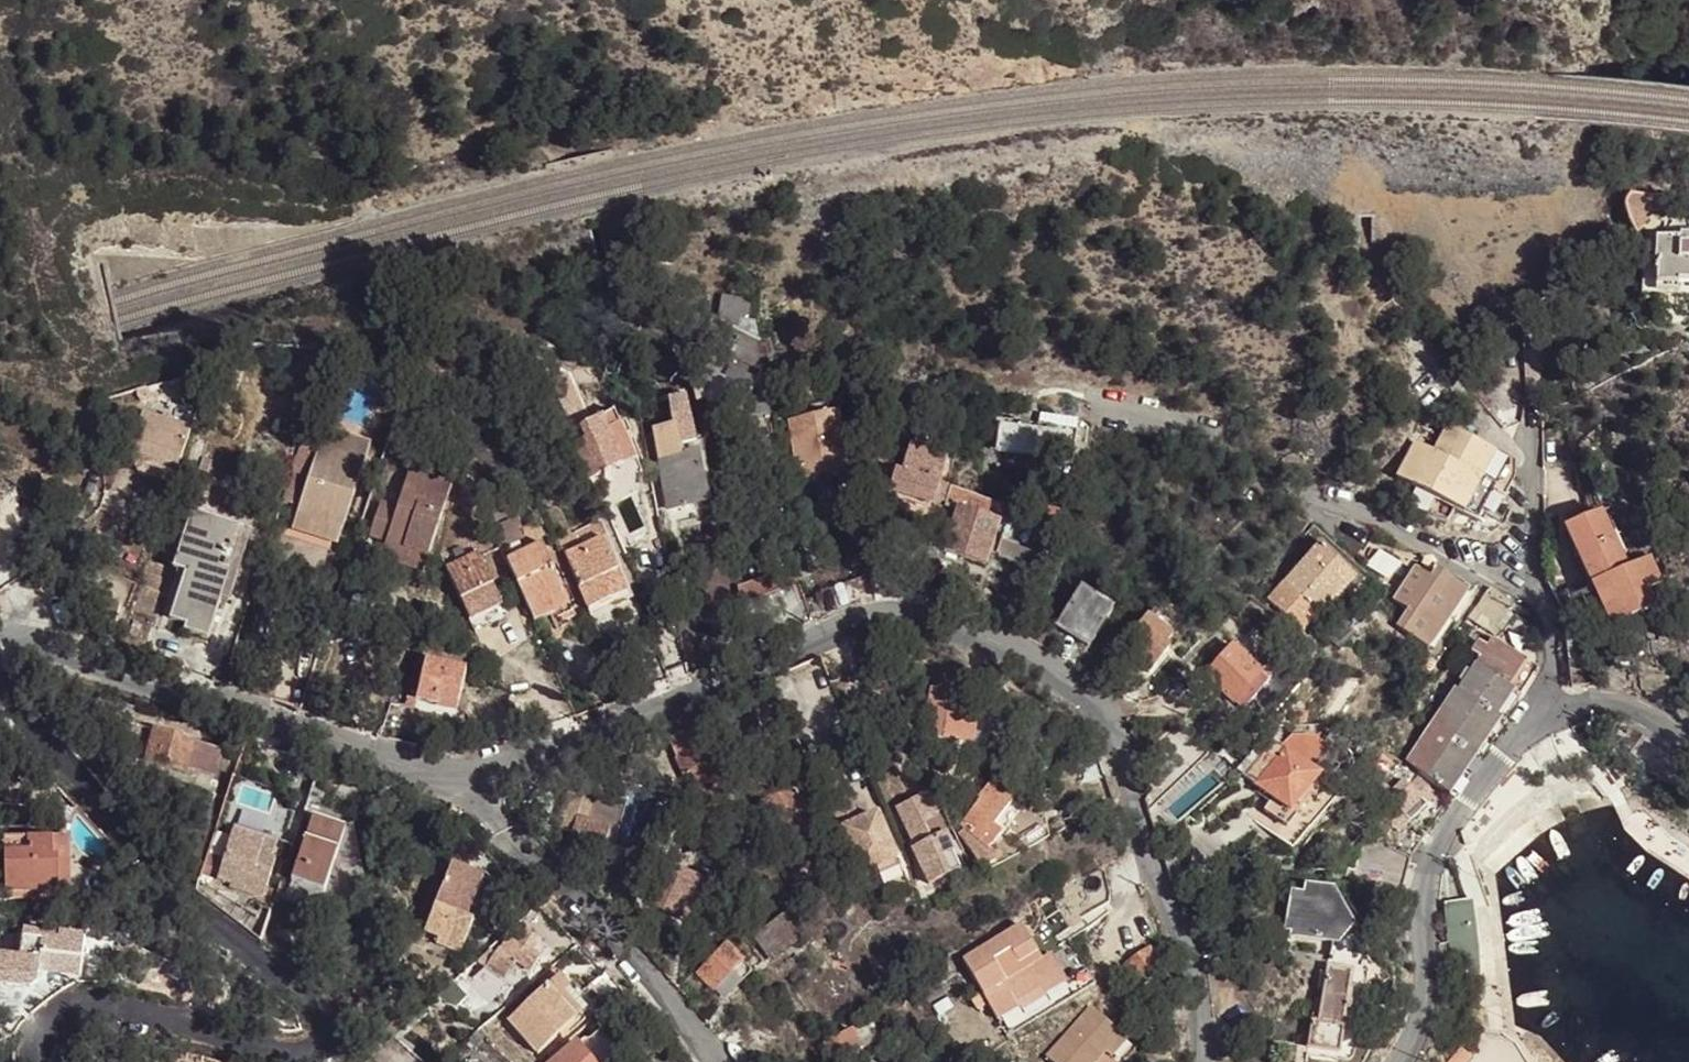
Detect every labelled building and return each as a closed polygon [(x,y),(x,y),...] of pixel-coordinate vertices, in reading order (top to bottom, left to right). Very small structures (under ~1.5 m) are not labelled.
[(1644,198),(1628,197),(1625,200),(1624,203),(1622,206),(1621,210),(1622,215),(1623,218),(1636,239),(1648,214),(1679,211),(1674,202),(1673,199),(1668,201),(1644,198)] [(1659,242),(1658,263),(1657,285),(1676,286),(1688,287),(1688,244),(1659,242)] [(1657,285),(1655,285),(1655,291),(1655,293),(1676,294),(1676,292),(1676,286),(1657,285)] [(712,314),(711,318),(715,320),(761,345),(760,340),(712,314)] [(675,326),(685,327),(686,316),(676,315),(675,326)] [(719,341),(715,320),(711,318),(715,342),(719,341)] [(761,345),(715,320),(719,341),(715,342),(711,350),(713,351),(709,358),(714,361),(702,384),(707,404),(738,421),(760,375),(767,379),(764,364),(761,345)] [(151,393),(145,391),(138,393),(137,397),(138,399),(138,401),(142,404),(145,406),(148,400),(150,396),(151,393)] [(192,428),(143,412),(129,454),(131,455),(158,463),(155,472),(175,479),(192,428)] [(847,470),(837,413),(789,422),(799,477),(847,470)] [(1038,424),(1076,430),(1078,420),(1040,413),(1038,424)] [(634,442),(625,423),(620,425),(615,414),(582,428),(579,429),(585,440),(576,445),(573,446),(589,481),(591,480),(605,474),(611,487),(628,479),(621,465),(636,458),(630,444),(634,442)] [(1038,424),(995,419),(990,450),(997,450),(1000,426),(1031,429),(1069,436),(1065,460),(1072,461),(1076,430),(1038,424)] [(582,428),(579,421),(568,427),(576,444),(576,445),(585,440),(579,429),(582,428)] [(1069,436),(1031,429),(1000,426),(997,450),(1032,455),(1031,467),(1051,471),(1053,458),(1065,460),(1069,436)] [(371,444),(324,428),(296,512),(343,528),(371,444)] [(654,432),(672,523),(710,517),(696,442),(678,445),(674,428),(654,432)] [(1416,490),(1406,508),(1429,516),(1447,522),(1454,509),(1474,520),(1507,460),(1447,428),(1433,454),(1415,444),(1397,480),(1416,490)] [(696,442),(710,517),(717,516),(703,441),(696,442)] [(948,458),(909,446),(900,475),(905,476),(899,494),(946,507),(950,490),(939,487),(948,458)] [(158,463),(131,455),(139,472),(174,482),(175,479),(155,472),(158,463)] [(643,473),(636,458),(621,465),(628,479),(643,473)] [(452,486),(410,472),(398,508),(381,502),(369,537),(386,542),(429,556),(452,486)] [(1625,493),(1619,480),(1609,484),(1610,485),(1616,497),(1620,496),(1621,494),(1625,493)] [(298,486),(288,483),(285,493),(281,503),(292,505),(295,497),(298,486)] [(984,566),(1004,509),(963,493),(943,551),(984,566)] [(547,526),(539,509),(525,516),(533,533),(547,526)] [(1040,524),(1056,530),(1061,514),(1045,509),(1040,524)] [(1627,566),(1600,510),(1572,523),(1585,550),(1599,580),(1592,583),(1612,626),(1656,605),(1648,588),(1662,582),(1649,555),(1627,566)] [(343,528),(296,512),(291,528),(338,543),(343,528)] [(245,532),(191,513),(186,528),(240,547),(245,532)] [(524,541),(515,520),(494,530),(503,551),(524,541)] [(599,522),(574,533),(581,550),(603,540),(606,538),(599,522)] [(1585,550),(1572,523),(1565,526),(1573,556),(1585,550)] [(222,600),(240,547),(186,528),(172,568),(185,573),(169,619),(186,625),(184,631),(208,640),(222,600)] [(229,603),(252,534),(245,532),(240,547),(222,600),(229,603)] [(622,568),(608,537),(606,538),(603,540),(627,593),(589,610),(592,616),(592,617),(633,599),(629,590),(620,569),(622,568)] [(627,593),(603,540),(581,550),(565,558),(589,610),(627,593)] [(429,556),(386,542),(381,558),(424,571),(429,556)] [(1062,567),(1000,542),(995,557),(1055,582),(1062,567)] [(1364,580),(1323,542),(1319,547),(1341,568),(1357,582),(1345,593),(1342,591),(1316,617),(1322,623),(1345,601),(1364,580)] [(569,604),(541,543),(506,559),(535,621),(556,611),(569,604)] [(1292,576),(1282,586),(1267,602),(1301,632),(1316,617),(1342,591),(1330,580),(1341,568),(1319,547),(1299,568),(1292,576)] [(1599,580),(1585,550),(1573,556),(1585,582),(1588,580),(1590,585),(1592,583),(1599,580)] [(496,591),(479,554),(447,569),(471,619),(487,611),(502,605),(496,591)] [(1299,568),(1290,559),(1283,567),(1292,576),(1299,568)] [(1357,582),(1341,568),(1330,580),(1345,593),(1357,582)] [(1436,570),(1429,579),(1413,569),(1393,603),(1408,612),(1396,630),(1427,651),(1467,593),(1436,570)] [(810,617),(794,581),(756,598),(753,591),(740,597),(741,602),(748,620),(746,621),(756,646),(785,634),(804,626),(811,624),(810,617)] [(1499,593),(1490,586),(1485,592),(1494,599),(1499,593)] [(1114,612),(1080,590),(1055,628),(1088,648),(1114,612)] [(1505,609),(1486,596),(1478,612),(1495,624),(1505,609)] [(574,614),(569,604),(556,611),(560,621),(574,614)] [(493,623),(487,611),(471,619),(477,630),(493,623)] [(1169,635),(1148,618),(1115,656),(1125,664),(1128,660),(1148,675),(1170,650),(1161,643),(1169,635)] [(1525,660),(1492,639),(1487,646),(1478,640),(1471,650),(1479,657),(1475,664),(1515,691),(1519,694),(1536,666),(1525,660)] [(1272,680),(1237,645),(1232,650),(1259,676),(1233,704),(1230,708),(1238,717),(1272,680)] [(1259,676),(1232,650),(1206,678),(1233,704),(1259,676)] [(1435,665),(1423,656),(1412,673),(1424,681),(1430,673),(1435,665)] [(467,670),(426,661),(417,698),(416,700),(438,705),(440,697),(460,703),(467,670)] [(1475,664),(1458,691),(1500,719),(1503,721),(1520,694),(1519,694),(1515,691),(1475,664)] [(1488,736),(1500,719),(1458,691),(1455,689),(1431,724),(1476,755),(1486,741),(1488,736)] [(978,706),(953,703),(955,694),(954,694),(931,690),(925,729),(938,731),(936,739),(972,745),(978,706)] [(417,698),(408,696),(406,706),(415,708),(416,700),(417,698)] [(460,703),(440,697),(438,705),(437,708),(457,713),(460,703)] [(988,748),(992,717),(985,716),(986,708),(978,706),(972,745),(988,748)] [(1050,727),(1061,716),(1051,707),(1041,718),(1050,727)] [(1463,775),(1476,755),(1431,724),(1406,761),(1449,795),(1463,775)] [(222,749),(155,728),(145,760),(190,774),(191,769),(214,776),(222,749)] [(724,784),(701,728),(670,742),(693,798),(724,784)] [(1317,735),(1294,737),(1285,749),(1273,740),(1243,775),(1253,783),(1250,789),(1251,790),(1254,793),(1256,797),(1259,801),(1260,805),(1261,810),(1262,814),(1253,824),(1290,852),(1345,789),(1334,778),(1330,783),(1322,777),(1323,776),(1310,766),(1313,761),(1316,763),(1326,750),(1324,749),(1327,744),(1317,735)] [(1198,747),(1149,793),(1144,802),(1148,812),(1207,756),(1198,747)] [(1435,794),(1418,774),(1389,803),(1390,821),(1399,831),(1435,794)] [(993,825),(1012,801),(990,782),(977,798),(979,799),(960,824),(963,828),(956,834),(970,847),(982,869),(997,861),(991,850),(989,849),(1003,832),(993,825)] [(929,885),(961,870),(945,836),(931,842),(922,822),(928,820),(921,804),(901,813),(914,843),(911,844),(929,885)] [(854,813),(851,805),(837,811),(840,819),(854,813)] [(566,847),(574,817),(560,813),(553,842),(566,847)] [(877,817),(859,825),(854,813),(840,819),(864,877),(897,862),(889,841),(887,842),(877,817)] [(346,828),(313,816),(292,879),(325,890),(346,828)] [(607,827),(574,817),(566,847),(600,858),(607,827)] [(277,840),(264,835),(261,841),(233,831),(224,858),(217,877),(231,881),(230,885),(264,896),(276,859),(271,857),(277,840)] [(49,839),(6,840),(8,893),(58,891),(58,858),(52,858),(51,840),(49,839)] [(69,891),(69,839),(51,840),(52,858),(58,858),(58,891),(69,891)] [(201,871),(217,877),(224,858),(208,852),(201,871)] [(1356,877),(1394,890),(1401,892),(1410,859),(1385,852),(1382,861),(1362,855),(1356,877)] [(704,879),(672,862),(653,903),(674,913),(684,894),(694,899),(704,879)] [(485,877),(452,865),(425,932),(439,937),(436,944),(460,954),(468,935),(474,921),(467,918),(483,880),(485,877)] [(496,886),(483,880),(467,918),(474,921),(468,935),(476,938),(496,886)] [(919,910),(934,902),(925,886),(915,892),(919,910)] [(1332,892),(1306,887),(1304,896),(1292,894),(1286,930),(1298,932),(1296,937),(1332,943),(1337,944),(1350,928),(1332,892)] [(694,899),(684,894),(674,913),(684,918),(694,899)] [(1445,909),(1468,906),(1471,929),(1477,928),(1473,899),(1455,902),(1445,903),(1445,909)] [(1452,955),(1480,951),(1477,928),(1471,929),(1468,906),(1445,909),(1452,955)] [(790,932),(781,919),(751,939),(761,952),(790,932)] [(1041,961),(1020,926),(962,960),(998,1021),(1019,1008),(1016,1003),(1040,990),(1045,996),(1067,983),(1050,956),(1041,961)] [(1369,959),(1350,928),(1337,944),(1332,943),(1328,969),(1352,973),(1366,976),(1369,959)] [(39,972),(79,977),(84,938),(24,931),(20,960),(19,970),(17,986),(37,988),(39,972)] [(798,945),(790,932),(761,952),(769,965),(798,945)] [(547,949),(525,933),(518,943),(506,934),(476,961),(485,968),(477,979),(493,991),(501,980),(515,961),(530,972),(547,949)] [(749,976),(723,949),(699,973),(725,1001),(749,976)] [(1159,964),(1150,950),(1126,964),(1135,978),(1159,964)] [(1481,984),(1480,951),(1452,955),(1452,958),(1453,958),(1464,968),(1466,977),(1469,978),(1472,982),(1474,985),(1481,984)] [(19,970),(20,960),(0,957),(0,968),(19,970)] [(1346,1013),(1349,1014),(1352,991),(1350,991),(1352,973),(1328,969),(1318,1024),(1312,1023),(1308,1049),(1339,1055),(1346,1013)] [(589,1007),(559,976),(553,970),(539,982),(544,989),(509,1020),(539,1053),(589,1007)] [(617,984),(607,971),(606,971),(605,973),(585,988),(596,1000),(617,984)] [(1352,973),(1350,991),(1352,991),(1349,1014),(1346,1013),(1339,1055),(1308,1049),(1306,1061),(1351,1061),(1366,976),(1352,973)] [(514,989),(501,980),(493,991),(506,1000),(514,989)] [(454,997),(447,988),(438,996),(446,1005),(454,997)] [(1091,1008),(1046,1057),(1052,1061),(1096,1061),(1104,1053),(1122,1035),(1091,1008)] [(884,1041),(874,1021),(855,1030),(864,1050),(884,1041)] [(855,1030),(823,1046),(830,1061),(839,1061),(864,1050),(855,1030)] [(600,1031),(591,1040),(585,1039),(579,1043),(554,1061),(625,1061),(600,1031)] [(1127,1040),(1122,1035),(1104,1053),(1110,1059),(1127,1040)] [(1460,1048),(1448,1061),(1469,1061),(1473,1058),(1460,1048)]
